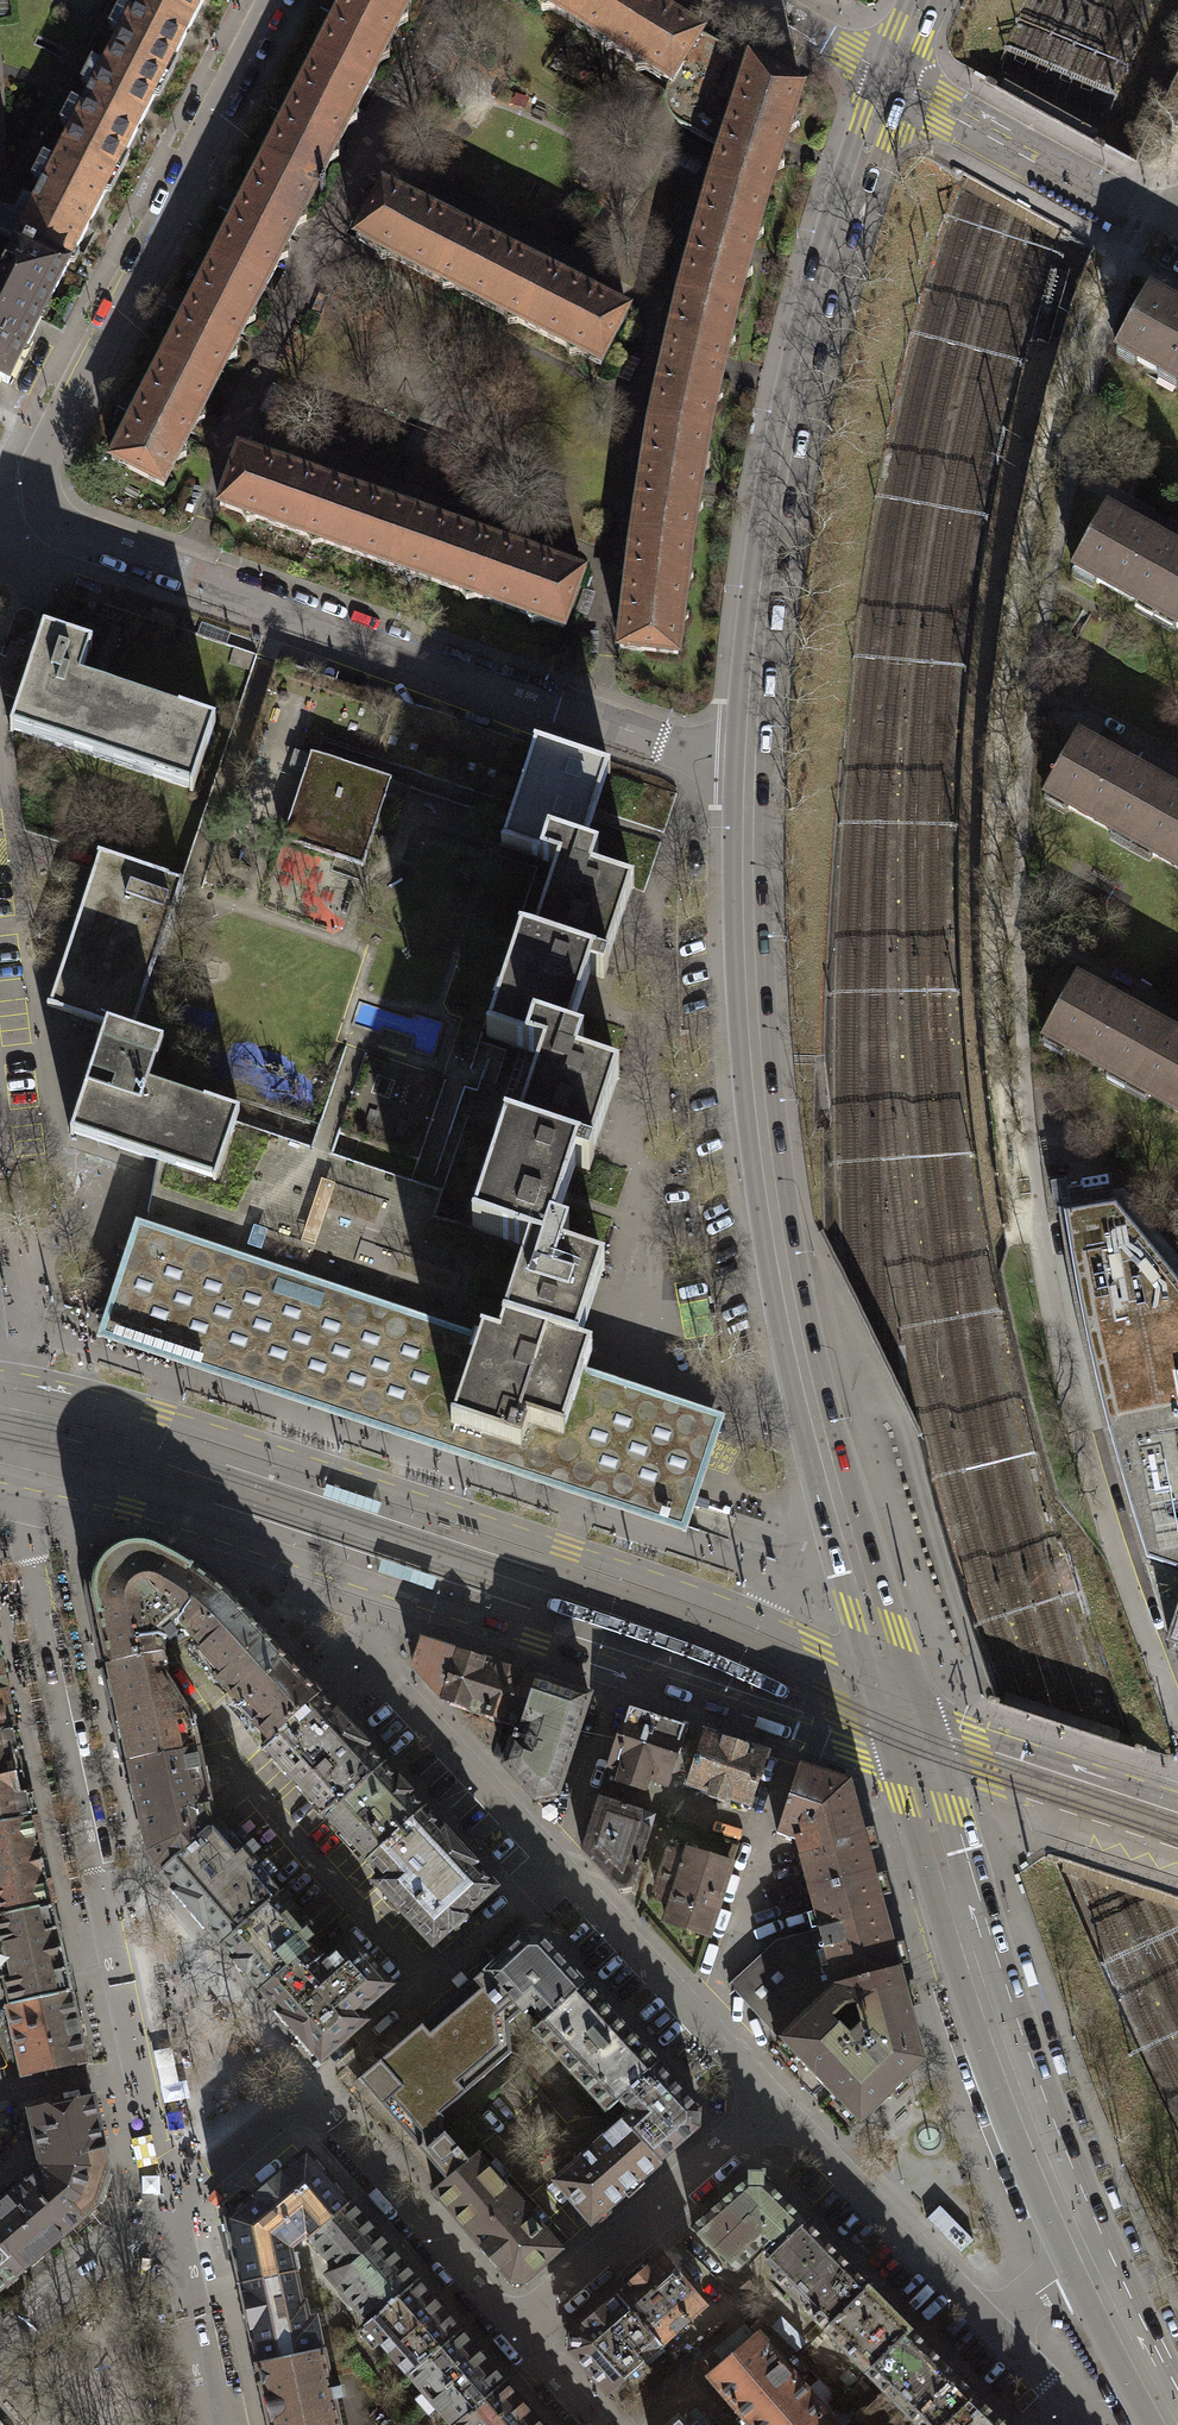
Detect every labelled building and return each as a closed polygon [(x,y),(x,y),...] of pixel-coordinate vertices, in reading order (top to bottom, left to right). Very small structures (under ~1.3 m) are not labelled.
[(111,51),(163,78),(188,30),(204,0),(137,0),(111,51)] [(345,1),(315,59),(368,86),(411,0),(346,0),(345,1)] [(590,0),(536,0),(537,1),(540,10),(551,10),(575,24),(590,0)] [(575,24),(598,39),(601,49),(612,48),(632,61),(635,70),(646,70),(669,84),(670,85),(702,35),(646,0),(590,0),(575,24)] [(677,115),(718,44),(702,35),(670,85),(669,84),(666,90),(665,96),(665,103),(667,109),(669,114),(673,120),(679,124),(677,122),(677,119),(677,118),(677,115)] [(711,181),(767,198),(776,172),(784,167),(781,157),(784,148),(788,133),(796,128),(793,118),(802,91),(718,44),(677,115),(677,118),(677,119),(677,122),(679,124),(721,149),(711,181)] [(163,78),(111,51),(62,146),(115,173),(141,121),(163,78)] [(291,108),(264,159),(317,186),(368,86),(315,59),(291,108)] [(62,146),(23,222),(14,218),(0,214),(0,235),(17,244),(66,269),(92,219),(115,173),(62,146)] [(241,206),(214,259),(266,285),(317,186),(264,159),(241,206)] [(767,198),(711,181),(680,291),(737,306),(744,279),(753,272),(749,262),(753,250),(755,240),(763,235),(760,225),(767,198)] [(438,281),(465,228),(417,203),(383,186),(356,239),(376,250),(381,259),(392,258),(438,281)] [(518,323),(546,270),(494,243),(465,228),(438,281),(443,291),(454,289),(504,315),(507,324),(518,323)] [(8,383),(36,329),(66,269),(17,244),(5,269),(0,274),(0,379),(8,383)] [(192,301),(163,358),(215,385),(266,285),(214,259),(192,301)] [(546,270),(518,323),(565,347),(570,355),(580,354),(600,365),(627,312),(581,288),(546,270)] [(666,356),(723,368),(727,348),(735,342),(731,332),(737,306),(680,291),(666,356)] [(1177,384),(1177,310),(1149,293),(1117,350),(1177,384)] [(723,368),(666,356),(651,420),(709,431),(715,404),(723,398),(718,388),(723,368)] [(141,400),(111,460),(163,486),(215,385),(163,358),(141,400)] [(633,534),(691,542),(695,515),(702,507),(698,497),(699,486),(701,475),(709,467),(704,457),(709,431),(651,420),(633,534)] [(239,450),(220,505),(242,513),(247,522),(256,519),(306,537),(326,480),(258,456),(239,450)] [(326,480),(306,537),(313,545),(322,543),(391,567),(411,511),(340,485),(326,480)] [(411,511),(391,567),(461,592),(466,600),(476,597),(496,541),(426,516),(411,511)] [(1177,567),(1177,552),(1164,544),(1166,542),(1149,532),(1147,535),(1106,512),(1074,568),(1142,606),(1158,615),(1174,587),(1168,584),(1177,567)] [(691,542),(633,534),(619,648),(678,655),(682,626),(688,618),(683,610),(686,584),(693,578),(688,569),(691,542)] [(496,541),(476,597),(526,615),(532,623),(541,620),(563,628),(583,572),(512,546),(496,541)] [(1168,584),(1174,587),(1158,615),(1177,626),(1177,567),(1168,584)] [(11,729),(193,790),(215,723),(180,712),(176,721),(60,682),(74,641),(43,631),(11,729)] [(251,734),(276,661),(257,655),(182,880),(184,881),(172,914),(171,914),(131,1032),(163,1043),(157,1060),(140,1054),(129,1086),(202,1110),(205,1101),(239,1112),(236,1122),(443,1191),(435,1216),(472,1228),(505,1129),(518,1133),(543,1057),(487,1038),(520,938),(532,942),(558,866),(502,847),(516,805),(322,740),(317,756),(391,781),(362,866),(282,840),(310,754),(251,734)] [(310,754),(317,756),(322,740),(340,688),(533,752),(535,747),(341,682),(276,661),(251,734),(310,754)] [(340,688),(322,740),(516,805),(533,752),(340,688)] [(1046,794),(1134,843),(1165,788),(1129,768),(1131,765),(1123,761),(1115,756),(1114,759),(1077,738),(1046,794)] [(532,942),(606,967),(633,887),(592,873),(599,853),(583,848),(593,819),(609,771),(535,746),(535,747),(533,752),(516,805),(502,847),(558,866),(532,942)] [(391,781),(317,756),(310,754),(282,840),(362,866),(391,781)] [(1177,868),(1177,795),(1165,788),(1134,843),(1177,868)] [(184,881),(182,880),(118,859),(100,853),(48,1007),(67,1013),(106,1026),(106,1025),(131,1033),(131,1032),(171,914),(172,914),(184,881)] [(606,967),(532,942),(520,938),(487,1038),(543,1057),(518,1133),(592,1157),(619,1077),(577,1063),(584,1044),(569,1039),(590,975),(604,979),(608,967),(606,967)] [(1155,1056),(1169,1032),(1132,1012),(1133,1009),(1125,1004),(1118,1001),(1116,1003),(1076,980),(1045,1036),(1128,1083),(1146,1052),(1155,1056)] [(163,1043),(131,1032),(131,1033),(106,1025),(106,1026),(70,1134),(73,1136),(74,1133),(158,1161),(216,1180),(236,1122),(239,1112),(205,1101),(202,1110),(129,1086),(139,1054),(157,1060),(163,1043)] [(1128,1083),(1177,1111),(1177,1037),(1169,1032),(1155,1056),(1146,1052),(1128,1083)] [(443,1191),(236,1122),(216,1180),(158,1161),(145,1229),(137,1226),(139,1221),(136,1220),(96,1338),(100,1339),(102,1334),(198,1358),(434,1436),(453,1443),(541,1475),(586,1492),(684,1527),(682,1532),(686,1534),(723,1420),(574,1377),(556,1430),(565,1433),(564,1437),(561,1436),(555,1434),(529,1425),(521,1422),(519,1426),(527,1429),(521,1448),(459,1428),(451,1425),(452,1422),(460,1424),(488,1339),(480,1337),(481,1333),(489,1336),(498,1339),(503,1324),(529,1247),(472,1228),(435,1216),(443,1191)] [(592,1157),(518,1133),(505,1129),(472,1228),(529,1247),(503,1324),(577,1348),(578,1347),(604,1268),(563,1255),(569,1235),(555,1230),(576,1166),(589,1170),(593,1158),(592,1157)] [(1119,1204),(1112,1205),(1106,1179),(1059,1186),(1064,1213),(1063,1213),(1074,1283),(1085,1337),(1107,1432),(1129,1508),(1145,1561),(1146,1560),(1167,1629),(1173,1631),(1170,1642),(1177,1645),(1177,1277),(1119,1204)] [(577,1348),(503,1324),(498,1339),(489,1336),(481,1333),(480,1337),(488,1339),(460,1424),(452,1422),(451,1425),(459,1428),(521,1448),(527,1429),(519,1426),(521,1422),(529,1425),(555,1434),(561,1436),(564,1437),(565,1433),(556,1430),(574,1377),(582,1352),(592,1355),(593,1352),(578,1347),(577,1348)] [(102,1334),(100,1339),(682,1532),(684,1527),(586,1492),(541,1475),(434,1436),(198,1358),(102,1334)] [(162,1653),(159,1637),(162,1635),(169,1644),(179,1635),(172,1627),(179,1621),(191,1636),(230,1600),(218,1588),(207,1579),(195,1571),(182,1562),(168,1555),(153,1548),(144,1546),(133,1545),(122,1548),(113,1553),(107,1558),(102,1563),(99,1568),(95,1577),(93,1587),(95,1599),(106,1652),(109,1664),(162,1653)] [(230,1600),(191,1636),(204,1650),(198,1655),(212,1675),(228,1693),(275,1649),(258,1631),(230,1600)] [(413,1667),(444,1700),(517,1725),(521,1726),(537,1679),(422,1640),(413,1667)] [(275,1649),(228,1693),(239,1705),(237,1707),(269,1742),(318,1696),(289,1664),(275,1649)] [(191,1721),(169,1688),(162,1653),(109,1664),(113,1685),(130,1762),(197,1748),(191,1721)] [(13,1730),(0,1670),(0,1732),(13,1730)] [(517,1725),(503,1765),(535,1800),(556,1795),(589,1696),(537,1679),(521,1726),(517,1725)] [(328,1816),(383,1766),(345,1724),(318,1696),(269,1742),(264,1746),(328,1816)] [(685,1727),(628,1708),(609,1767),(621,1771),(618,1783),(644,1791),(648,1779),(666,1785),(685,1727)] [(32,1818),(31,1813),(37,1812),(32,1793),(27,1795),(18,1752),(23,1750),(19,1732),(14,1733),(13,1730),(0,1732),(0,1825),(32,1818)] [(767,1753),(705,1733),(688,1785),(710,1792),(708,1797),(725,1802),(726,1797),(750,1805),(767,1753)] [(152,1859),(155,1865),(160,1872),(218,1822),(210,1812),(197,1748),(130,1762),(139,1808),(149,1852),(152,1859)] [(809,1893),(876,1876),(869,1851),(878,1848),(873,1829),(864,1832),(851,1782),(844,1779),(847,1770),(828,1764),(825,1773),(800,1765),(777,1834),(795,1840),(809,1893)] [(383,1766),(328,1816),(369,1860),(423,1810),(401,1786),(383,1766)] [(710,1792),(688,1785),(678,1815),(740,1835),(750,1805),(726,1797),(725,1802),(708,1797),(710,1792)] [(619,1890),(632,1887),(655,1816),(599,1798),(583,1850),(619,1890)] [(423,1810),(369,1860),(383,1875),(376,1882),(433,1944),(495,1887),(466,1855),(424,1809),(423,1810)] [(51,1905),(32,1818),(0,1825),(0,1916),(51,1905)] [(188,1904),(223,1944),(280,1894),(250,1859),(261,1850),(253,1841),(242,1850),(218,1822),(160,1872),(188,1904)] [(686,1855),(669,1850),(656,1892),(662,1894),(659,1901),(670,1905),(665,1921),(709,1935),(731,1865),(687,1852),(686,1855)] [(876,1876),(809,1893),(819,1930),(834,1985),(900,1967),(900,1965),(908,1962),(903,1943),(895,1946),(881,1896),(890,1894),(885,1875),(876,1877),(876,1876)] [(254,1980),(262,1989),(309,1948),(305,1944),(313,1937),(307,1930),(309,1928),(280,1894),(223,1944),(254,1980)] [(0,1916),(0,1952),(10,1996),(11,2005),(70,1993),(68,1984),(51,1905),(0,1916)] [(729,1984),(779,2038),(834,1986),(834,1985),(819,1930),(776,1941),(729,1984)] [(524,1937),(487,1970),(524,2010),(531,2003),(545,2017),(546,2019),(584,1984),(541,1938),(524,1937)] [(323,1964),(309,1948),(262,1989),(261,1990),(321,2059),(365,2021),(358,2013),(391,1984),(351,1939),(323,1964)] [(906,1989),(900,1967),(834,1985),(834,1986),(779,2038),(784,2042),(777,2049),(791,2063),(797,2057),(843,2105),(837,2111),(850,2125),(857,2119),(861,2123),(891,2093),(897,2099),(912,2085),(906,2079),(926,2060),(911,2007),(920,2005),(914,1986),(906,1989)] [(442,2129),(443,2117),(440,2114),(511,2053),(509,2023),(524,2010),(487,1970),(487,1969),(360,2079),(434,2165),(433,2166),(445,2180),(446,2181),(469,2161),(468,2160),(447,2135),(442,2129)] [(620,2098),(657,2064),(584,1984),(546,2019),(545,2017),(532,2029),(608,2112),(621,2099),(620,2098)] [(70,1993),(11,2005),(8,2006),(22,2075),(85,2061),(70,1993)] [(625,2121),(660,2160),(698,2127),(700,2109),(657,2064),(620,2098),(621,2099),(633,2113),(625,2121)] [(96,2206),(108,2170),(92,2098),(30,2111),(42,2167),(25,2182),(66,2230),(96,2206)] [(660,2160),(625,2121),(617,2127),(557,2180),(592,2221),(625,2192),(629,2196),(643,2184),(639,2179),(653,2167),(660,2160)] [(447,2135),(468,2160),(476,2153),(483,2147),(462,2122),(447,2135)] [(241,2283),(294,2272),(289,2246),(306,2232),(309,2237),(349,2203),(306,2152),(227,2219),(241,2283)] [(511,2280),(522,2282),(560,2249),(500,2179),(476,2153),(468,2160),(469,2161),(446,2181),(445,2180),(433,2190),(448,2208),(464,2226),(511,2280)] [(762,2244),(772,2255),(806,2221),(766,2179),(763,2179),(764,2171),(749,2171),(749,2179),(746,2179),(692,2227),(736,2270),(762,2244)] [(25,2182),(0,2203),(0,2242),(22,2268),(66,2230),(25,2182)] [(368,2322),(416,2280),(349,2203),(309,2237),(335,2266),(327,2273),(368,2322)] [(940,2206),(926,2219),(960,2253),(973,2240),(940,2206)] [(772,2275),(825,2329),(870,2286),(806,2221),(772,2255),(767,2260),(777,2270),(772,2275)] [(22,2268),(0,2242),(0,2286),(22,2268)] [(662,2254),(616,2294),(667,2351),(717,2308),(694,2286),(700,2280),(682,2262),(676,2268),(662,2254)] [(294,2272),(241,2283),(259,2361),(321,2349),(314,2318),(308,2319),(306,2310),(301,2304),(294,2272)] [(409,2374),(460,2331),(416,2280),(368,2322),(366,2324),(409,2374)] [(825,2329),(867,2372),(911,2328),(870,2286),(825,2329)] [(571,2333),(570,2350),(608,2393),(662,2345),(616,2294),(571,2333)] [(711,2376),(753,2424),(835,2424),(806,2391),(758,2335),(756,2337),(745,2325),(715,2351),(726,2364),(711,2376)] [(918,2424),(941,2424),(975,2392),(911,2328),(867,2372),(918,2424)] [(460,2331),(409,2374),(453,2424),(454,2424),(504,2382),(460,2331)] [(259,2361),(272,2424),(338,2424),(333,2399),(343,2396),(341,2385),(330,2387),(322,2348),(321,2349),(259,2361)] [(806,2391),(835,2424),(851,2424),(860,2419),(818,2379),(806,2391)] [(454,2424),(455,2424),(541,2424),(504,2382),(454,2424)] [(975,2392),(941,2424),(1007,2424),(975,2392)] [(696,2407),(675,2424),(712,2424),(696,2407)]
